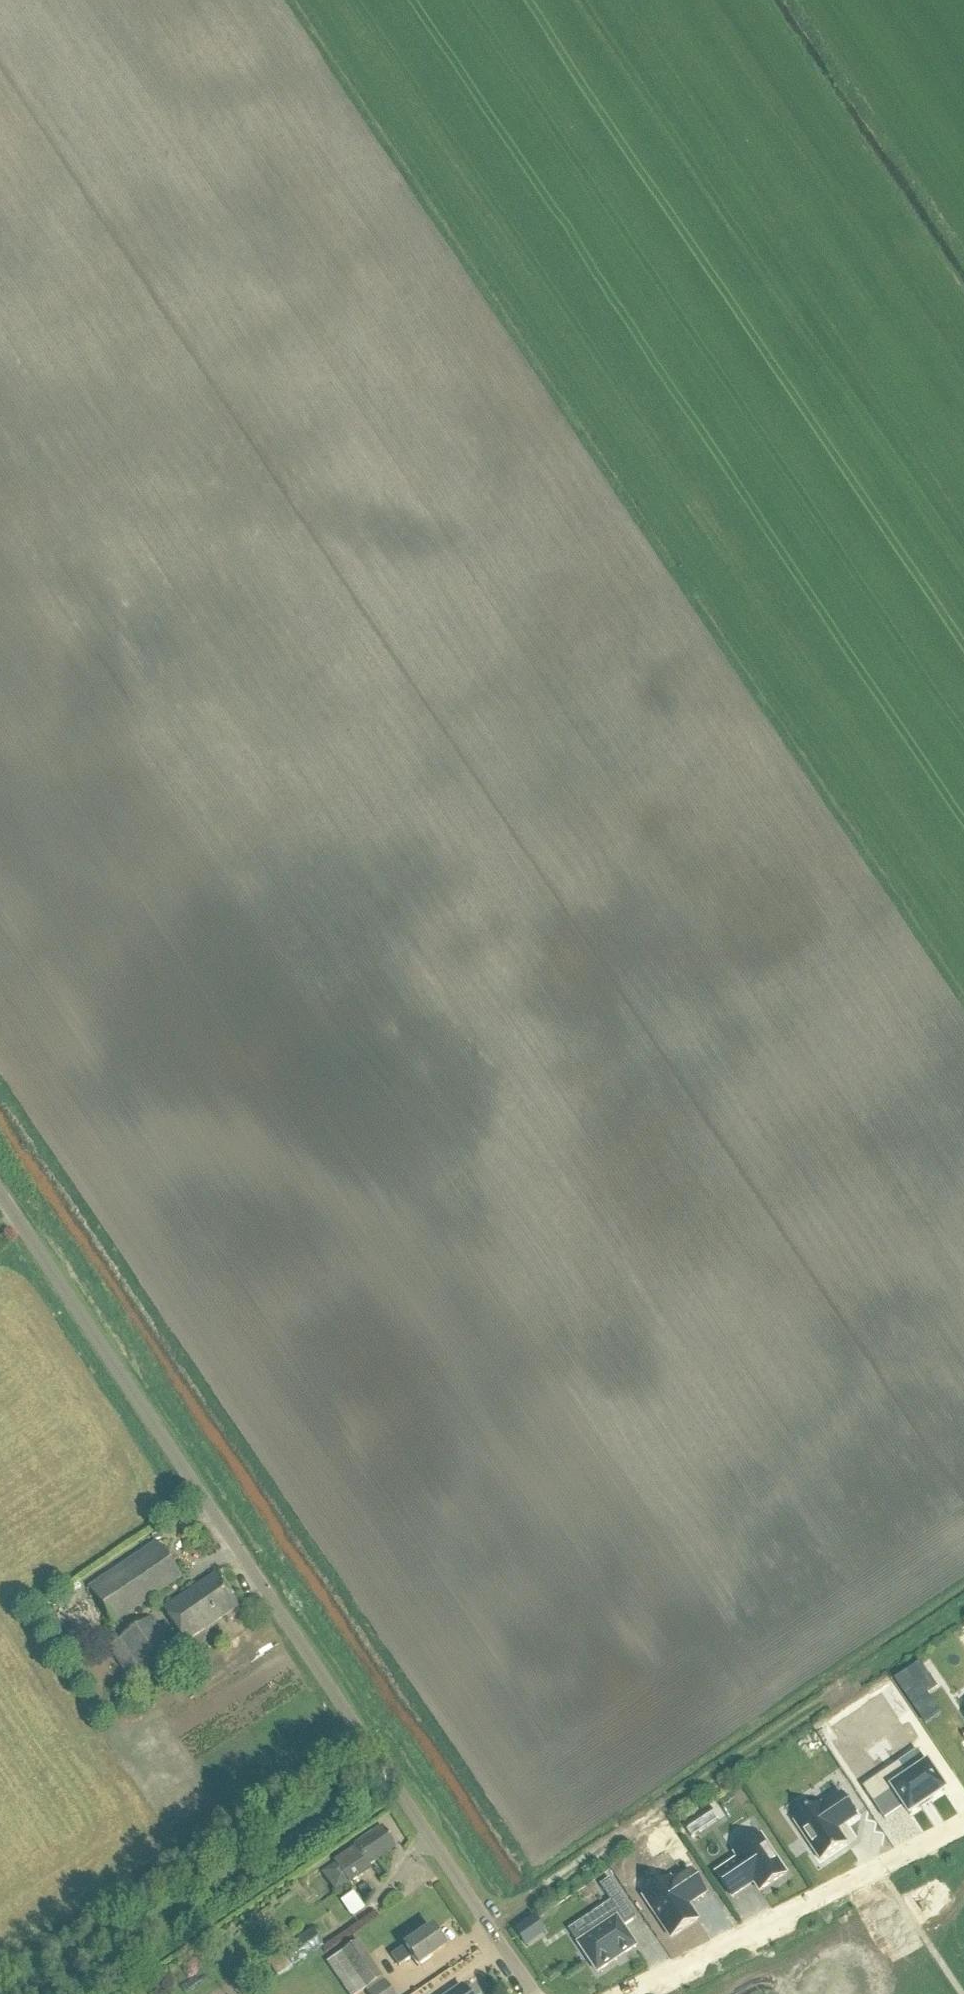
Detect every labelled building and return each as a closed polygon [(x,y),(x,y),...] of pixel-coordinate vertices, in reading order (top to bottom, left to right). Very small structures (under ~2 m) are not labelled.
[(112,1625),(179,1580),(154,1543),(87,1589),(112,1625)] [(185,1644),(237,1608),(215,1575),(162,1611),(185,1644)] [(140,1678),(174,1655),(149,1620),(116,1644),(140,1678)] [(920,1687),(929,1681),(921,1667),(897,1683),(926,1726),(940,1717),(920,1687)] [(894,1792),(910,1816),(921,1809),(921,1810),(932,1803),(931,1802),(945,1792),(929,1767),(910,1780),(900,1765),(863,1789),(874,1806),(894,1792)] [(839,1832),(840,1831),(845,1828),(858,1819),(843,1796),(823,1809),(821,1805),(795,1823),(821,1863),(848,1845),(839,1832)] [(683,1826),(692,1839),(706,1830),(697,1817),(683,1826)] [(347,1884),(363,1874),(361,1872),(377,1861),(376,1858),(393,1846),(381,1828),(353,1847),(354,1849),(333,1863),(334,1865),(321,1873),(334,1892),(347,1884)] [(739,1861),(717,1876),(733,1899),(755,1884),(761,1893),(787,1876),(762,1838),(736,1856),(739,1861)] [(672,1882),(645,1899),(672,1939),(699,1922),(689,1907),(706,1896),(691,1873),(674,1885),(672,1882)] [(352,1915),(364,1906),(354,1892),(341,1901),(352,1915)] [(624,1929),(637,1920),(621,1897),(599,1912),(609,1926),(580,1946),(599,1974),(637,1948),(624,1929)] [(417,1968),(445,1950),(430,1928),(403,1947),(403,1948),(390,1957),(398,1968),(411,1959),(417,1968)] [(282,1950),(294,1967),(324,1947),(316,1936),(301,1946),(297,1940),(282,1950)] [(382,1979),(357,1943),(326,1964),(347,1993),(360,1993),(382,1979)] [(382,1982),(367,1993),(391,1993),(382,1982)]
